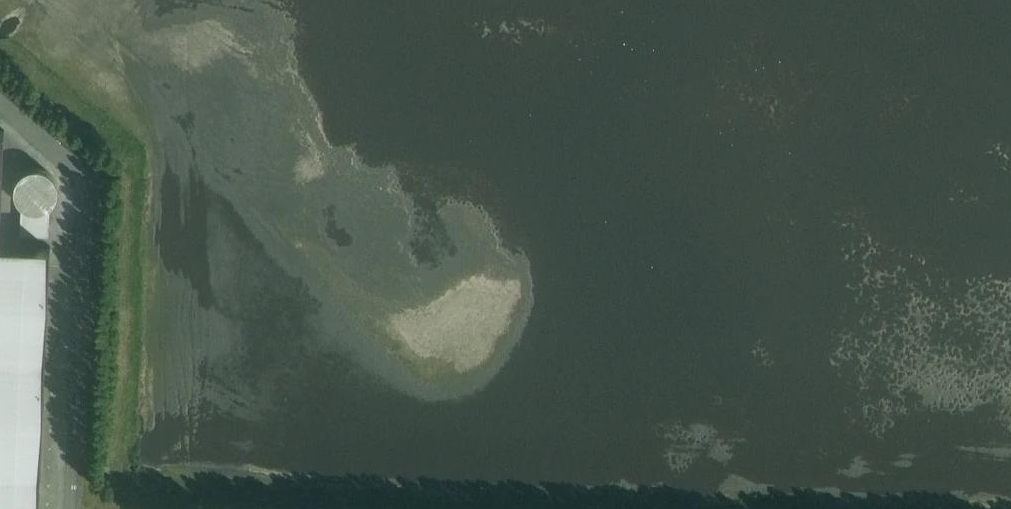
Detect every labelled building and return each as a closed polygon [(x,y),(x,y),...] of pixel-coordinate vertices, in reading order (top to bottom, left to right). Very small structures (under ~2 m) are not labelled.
[(13,206),(39,226),(59,200),(33,180),(13,206)] [(50,245),(0,243),(0,508),(39,508),(50,245)]
